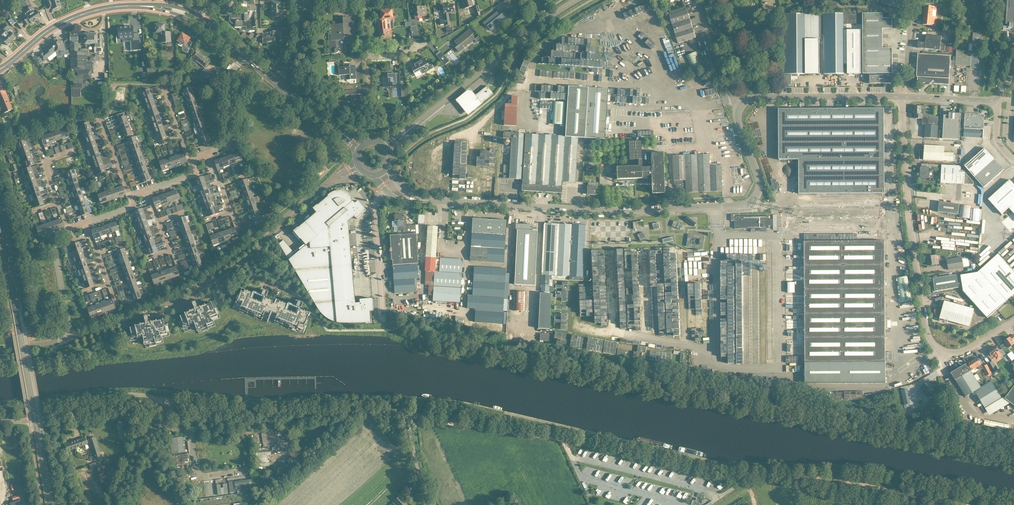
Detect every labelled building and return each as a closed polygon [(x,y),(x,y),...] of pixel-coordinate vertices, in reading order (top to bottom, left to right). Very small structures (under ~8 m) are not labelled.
[(24,1),(36,20),(38,19),(39,19),(40,18),(41,17),(35,7),(33,8),(28,0),(26,0),(24,1)] [(47,1),(50,8),(53,7),(54,9),(57,8),(58,9),(60,8),(60,7),(61,7),(60,2),(66,0),(47,0),(47,1)] [(464,9),(473,6),(471,0),(462,0),(464,5),(462,5),(464,9)] [(1006,24),(1013,25),(1013,0),(1007,0),(1006,24)] [(36,20),(24,1),(21,3),(27,13),(25,14),(26,16),(23,18),(27,24),(30,22),(31,23),(32,23),(33,23),(34,22),(36,20)] [(271,1),(271,17),(282,17),(282,11),(281,11),(281,2),(279,2),(279,1),(271,1)] [(627,26),(650,17),(658,37),(662,36),(662,37),(664,36),(653,8),(648,9),(646,3),(620,14),(623,21),(625,20),(627,26)] [(705,7),(708,15),(720,11),(717,3),(705,7)] [(448,13),(454,12),(453,4),(448,4),(448,5),(447,5),(443,5),(445,19),(440,20),(440,24),(445,24),(446,26),(450,25),(448,13)] [(925,5),(923,24),(936,26),(937,17),(932,16),(933,10),(936,11),(937,7),(925,5)] [(415,17),(417,17),(423,16),(423,18),(425,20),(428,20),(430,17),(430,15),(428,13),(426,13),(425,6),(414,7),(415,17)] [(670,16),(666,17),(668,24),(672,23),(672,25),(670,26),(672,30),(673,33),(675,32),(678,43),(696,38),(688,14),(693,13),(691,7),(686,8),(687,9),(669,15),(670,16)] [(382,19),(377,20),(377,24),(387,23),(390,23),(391,29),(394,29),(393,18),(392,9),(381,10),(382,19)] [(497,12),(483,23),(486,26),(487,25),(491,31),(502,22),(503,23),(508,19),(507,18),(507,17),(506,17),(510,14),(507,10),(503,13),(502,11),(499,13),(499,14),(497,12)] [(819,13),(785,14),(785,82),(785,86),(792,85),(792,84),(791,84),(791,80),(798,80),(797,74),(805,74),(820,74),(819,39),(819,13)] [(844,13),(824,13),(824,74),(844,74),(844,64),(847,64),(847,74),(861,74),(861,30),(844,30),(844,24),(844,18),(844,13)] [(863,13),(844,13),(844,18),(844,24),(863,24),(863,13)] [(882,13),(863,13),(863,24),(863,74),(870,74),(870,83),(893,83),(893,78),(893,75),(892,75),(892,73),(892,67),(892,48),(883,48),(883,29),(892,29),(892,18),(883,18),(882,13)] [(229,18),(229,21),(230,21),(232,21),(231,23),(232,23),(236,23),(236,27),(247,27),(247,30),(256,30),(255,21),(248,21),(248,14),(244,14),(244,15),(242,15),(241,15),(241,16),(239,16),(239,14),(229,14),(229,18)] [(329,41),(329,53),(334,53),(335,52),(336,53),(337,52),(338,52),(338,51),(339,50),(338,49),(340,46),(340,41),(345,41),(344,36),(353,35),(353,27),(351,27),(351,18),(343,18),(343,26),(339,26),(339,25),(330,25),(330,28),(329,28),(329,29),(330,29),(330,34),(328,34),(329,41)] [(415,20),(410,20),(411,27),(412,34),(412,36),(412,39),(415,38),(416,40),(418,40),(419,40),(421,39),(420,34),(419,29),(418,29),(417,29),(415,19),(415,20)] [(171,42),(171,32),(165,32),(165,24),(158,24),(158,23),(157,23),(156,24),(155,24),(156,33),(161,33),(161,37),(160,37),(160,38),(160,39),(160,40),(161,40),(161,43),(171,42)] [(387,23),(377,24),(378,30),(379,40),(388,39),(392,39),(392,38),(391,29),(390,23),(387,23)] [(16,37),(11,32),(12,31),(10,28),(9,28),(8,28),(9,27),(5,24),(2,26),(3,27),(1,29),(2,31),(12,41),(14,40),(14,39),(15,38),(16,38),(16,37)] [(117,36),(117,42),(124,41),(123,38),(130,37),(132,50),(141,49),(140,38),(134,38),(133,25),(118,27),(119,36),(117,36)] [(630,29),(648,47),(653,42),(634,25),(630,29)] [(470,29),(454,42),(458,46),(455,48),(459,52),(475,39),(472,36),(474,34),(470,29)] [(2,31),(0,33),(4,38),(2,39),(7,45),(8,45),(9,45),(10,44),(10,43),(12,41),(2,31)] [(270,35),(262,35),(263,43),(276,43),(275,31),(270,31),(270,35)] [(182,49),(182,50),(183,51),(184,52),(187,53),(192,42),(189,40),(190,39),(187,37),(187,36),(182,33),(179,38),(180,39),(178,42),(184,45),(182,47),(182,48),(182,49)] [(244,33),(241,36),(249,42),(254,35),(252,33),(249,37),(244,33)] [(251,40),(255,42),(257,39),(257,40),(260,35),(256,33),(251,40)] [(974,68),(977,68),(979,66),(980,51),(979,51),(979,49),(981,50),(982,33),(973,33),(972,51),(956,50),(956,60),(956,65),(974,66),(974,68)] [(92,79),(91,62),(91,61),(96,61),(95,56),(88,56),(88,51),(86,51),(86,49),(79,49),(78,34),(70,35),(71,71),(72,71),(72,72),(75,72),(75,73),(71,73),(72,79),(71,79),(71,89),(72,97),(81,97),(81,89),(88,88),(88,79),(92,79)] [(102,46),(102,39),(102,34),(97,34),(85,34),(85,44),(94,44),(95,53),(102,53),(102,46)] [(919,48),(930,49),(945,51),(946,42),(941,42),(942,36),(936,36),(931,35),(931,36),(926,35),(925,42),(919,42),(919,48)] [(590,46),(590,39),(558,37),(558,44),(550,44),(549,50),(570,51),(570,59),(545,58),(545,64),(574,65),(574,59),(580,59),(580,66),(586,66),(587,60),(598,60),(597,69),(591,68),(591,71),(598,72),(598,75),(602,75),(603,54),(597,54),(597,46),(590,46)] [(677,66),(669,39),(664,40),(671,67),(677,66)] [(52,42),(52,43),(55,52),(57,57),(70,53),(69,50),(66,51),(62,40),(59,41),(59,40),(52,42)] [(55,52),(52,43),(45,49),(47,50),(44,53),(43,53),(40,56),(44,61),(48,58),(47,58),(55,52)] [(190,59),(190,60),(194,64),(197,61),(205,68),(210,62),(196,51),(194,54),(192,57),(190,59)] [(439,63),(442,67),(450,61),(445,55),(444,56),(440,51),(436,55),(441,61),(439,63)] [(686,56),(692,70),(702,66),(696,52),(686,56)] [(929,83),(930,85),(932,83),(933,84),(949,85),(951,56),(918,54),(917,74),(918,74),(917,83),(925,83),(925,82),(929,83)] [(410,65),(412,70),(414,74),(421,70),(423,74),(434,68),(429,60),(426,62),(424,58),(410,65)] [(338,67),(339,75),(346,75),(346,80),(356,80),(355,65),(349,65),(349,67),(338,67)] [(198,79),(201,82),(203,80),(206,82),(210,77),(207,74),(208,74),(204,71),(200,77),(199,77),(198,79)] [(383,77),(383,87),(388,87),(392,87),(392,84),(396,84),(396,79),(396,74),(388,74),(388,76),(383,77)] [(18,86),(10,88),(14,104),(21,103),(17,89),(19,89),(18,86)] [(142,92),(144,98),(156,94),(155,91),(159,90),(158,87),(157,86),(142,92)] [(474,96),(481,104),(493,94),(487,86),(474,96)] [(605,139),(608,101),(608,89),(588,87),(568,86),(565,137),(526,134),(526,133),(504,132),(503,138),(512,139),(509,179),(523,179),(522,184),(522,190),(542,192),(541,193),(545,193),(545,192),(562,193),(562,186),(562,182),(575,182),(578,137),(605,139)] [(4,108),(3,108),(5,113),(13,110),(11,105),(14,104),(12,99),(9,100),(5,91),(4,91),(2,87),(0,88),(0,97),(4,108)] [(183,90),(186,96),(193,94),(191,87),(183,90)] [(481,104),(474,96),(468,89),(455,100),(467,115),(481,104)] [(362,90),(345,91),(345,101),(361,100),(366,100),(366,99),(366,94),(363,94),(362,90)] [(144,98),(146,104),(154,102),(154,101),(157,100),(156,98),(153,99),(153,97),(158,95),(159,94),(158,93),(156,94),(144,98)] [(186,98),(188,103),(195,100),(193,94),(186,96),(186,97),(183,97),(184,99),(186,98)] [(504,125),(516,126),(518,96),(512,96),(511,104),(505,104),(504,125)] [(146,104),(149,110),(156,108),(159,107),(160,106),(159,103),(158,104),(158,103),(162,101),(161,99),(157,100),(154,101),(154,102),(146,104)] [(188,103),(190,109),(197,106),(195,100),(188,103)] [(552,124),(564,124),(564,102),(553,102),(552,124)] [(192,115),(200,112),(202,111),(201,109),(203,108),(202,104),(197,106),(190,109),(192,115)] [(149,110),(151,116),(158,114),(161,113),(162,112),(161,108),(165,107),(164,105),(160,106),(159,107),(156,108),(149,110)] [(921,114),(921,109),(924,109),(924,105),(920,105),(920,106),(915,106),(915,114),(915,118),(923,118),(923,114),(921,114)] [(779,109),(779,160),(799,160),(804,160),(804,193),(799,193),(799,194),(885,193),(884,160),(884,159),(884,108),(779,109)] [(151,116),(153,123),(160,120),(164,118),(163,116),(167,114),(166,111),(162,112),(161,113),(158,114),(151,116)] [(193,121),(193,122),(194,121),(202,118),(206,117),(205,113),(200,115),(200,112),(192,115),(191,115),(192,117),(193,117),(194,121),(193,121)] [(943,138),(960,139),(961,113),(949,113),(949,115),(944,115),(944,120),(943,138)] [(118,119),(120,125),(128,122),(127,119),(131,118),(130,114),(128,115),(118,119)] [(964,129),(964,137),(983,138),(984,130),(984,124),(984,115),(975,114),(965,114),(965,119),(964,129)] [(7,129),(13,126),(8,116),(2,118),(7,129)] [(153,123),(155,129),(163,126),(161,122),(168,120),(167,117),(168,117),(164,118),(160,120),(153,123)] [(196,127),(206,124),(206,122),(206,121),(207,121),(207,120),(207,119),(207,118),(207,117),(206,117),(202,118),(194,121),(193,122),(195,127),(196,127)] [(91,121),(90,119),(82,119),(82,120),(84,124),(81,125),(83,131),(91,128),(96,126),(95,124),(92,125),(91,123),(92,123),(91,121)] [(120,125),(122,131),(130,128),(129,125),(133,123),(132,120),(128,122),(120,125)] [(155,129),(157,135),(165,132),(168,131),(167,128),(166,127),(167,127),(168,127),(171,126),(170,123),(163,126),(155,129)] [(197,129),(198,133),(206,130),(205,128),(210,126),(209,123),(206,124),(196,127),(195,128),(196,129),(197,129)] [(491,125),(489,151),(496,151),(498,126),(491,125)] [(930,138),(937,138),(938,126),(925,125),(925,137),(930,138)] [(83,131),(85,137),(93,135),(93,134),(96,133),(98,133),(97,130),(95,131),(94,127),(96,126),(91,128),(83,131)] [(130,128),(122,131),(124,137),(132,135),(131,131),(136,130),(135,126),(130,128)] [(66,128),(60,131),(62,138),(69,136),(66,128)] [(200,139),(201,139),(208,137),(207,134),(212,132),(211,129),(206,130),(198,133),(197,134),(199,140),(200,139)] [(60,131),(53,133),(56,140),(62,138),(60,131)] [(165,132),(157,135),(159,141),(171,137),(170,134),(169,134),(168,131),(165,132)] [(98,140),(102,138),(99,132),(98,133),(96,133),(93,134),(93,135),(85,137),(87,143),(95,141),(98,140)] [(53,133),(47,135),(50,143),(56,140),(53,133)] [(50,143),(47,135),(41,137),(45,148),(48,146),(47,144),(50,143)] [(128,139),(130,145),(138,143),(137,140),(141,138),(140,135),(128,139)] [(18,142),(20,149),(28,146),(27,146),(30,145),(31,145),(30,142),(29,142),(29,141),(30,141),(32,142),(33,141),(34,139),(33,137),(18,142)] [(208,137),(201,139),(203,146),(210,143),(208,137)] [(96,144),(95,143),(99,142),(98,140),(95,141),(87,143),(89,149),(97,147),(100,146),(99,143),(96,144)] [(130,145),(132,152),(140,149),(139,146),(144,145),(142,141),(138,143),(130,145)] [(664,182),(663,152),(651,153),(651,167),(645,167),(645,166),(642,166),(641,141),(628,142),(629,160),(638,160),(638,166),(617,166),(617,179),(642,178),(642,177),(648,177),(648,178),(649,178),(650,178),(651,178),(651,177),(651,178),(652,194),(665,193),(664,182)] [(20,149),(22,155),(30,152),(28,148),(31,147),(30,145),(27,146),(28,146),(20,149)] [(924,160),(928,160),(943,161),(953,161),(954,153),(944,153),(944,146),(924,145),(924,150),(922,150),(922,151),(921,152),(920,152),(919,159),(924,160)] [(89,149),(92,156),(99,153),(98,149),(101,148),(100,146),(97,147),(89,149)] [(964,166),(974,177),(994,159),(991,155),(988,153),(987,151),(985,148),(981,151),(964,166)] [(132,152),(134,158),(142,155),(140,149),(132,152)] [(22,155),(24,161),(32,158),(35,157),(36,157),(34,154),(33,151),(30,152),(22,155)] [(476,167),(495,167),(495,151),(476,151),(476,167)] [(92,156),(94,162),(101,159),(104,158),(105,158),(104,155),(103,155),(102,152),(99,153),(92,156)] [(184,153),(178,155),(181,164),(187,162),(184,153)] [(239,153),(233,155),(236,162),(242,160),(239,153)] [(134,158),(136,164),(144,161),(148,160),(147,156),(144,157),(143,155),(142,155),(134,158)] [(178,155),(172,157),(175,166),(181,164),(178,155)] [(233,155),(227,157),(230,164),(236,162),(233,155)] [(676,185),(678,185),(678,190),(680,192),(687,192),(723,191),(722,166),(720,167),(720,163),(710,164),(710,155),(673,156),(674,180),(675,184),(676,185)] [(32,158),(24,161),(26,167),(38,163),(37,160),(36,160),(35,157),(32,158)] [(172,157),(166,160),(169,168),(175,166),(172,157)] [(227,157),(221,159),(223,167),(230,164),(227,157)] [(94,162),(96,168),(103,165),(111,163),(111,162),(110,160),(110,159),(108,160),(107,159),(105,160),(104,158),(101,159),(94,162)] [(223,167),(221,159),(215,161),(217,169),(223,167)] [(994,159),(974,177),(984,188),(1004,170),(994,159)] [(169,168),(166,160),(159,162),(162,170),(169,168)] [(136,164),(139,170),(146,167),(144,161),(136,164)] [(103,165),(96,168),(98,174),(106,172),(104,167),(106,167),(107,168),(113,166),(111,162),(111,163),(103,165)] [(921,182),(925,185),(928,186),(928,180),(928,175),(929,175),(929,172),(929,168),(942,169),(941,183),(964,184),(973,184),(973,182),(965,172),(959,172),(959,166),(927,164),(927,168),(921,167),(920,179),(921,179),(921,180),(921,182)] [(37,172),(36,169),(35,169),(34,166),(20,171),(22,177),(26,176),(33,173),(37,172)] [(139,170),(141,176),(148,173),(147,171),(151,169),(150,166),(146,167),(139,170)] [(69,179),(76,176),(81,174),(79,175),(78,172),(80,172),(79,168),(66,172),(69,179)] [(26,176),(28,182),(36,179),(35,179),(39,178),(38,175),(37,174),(42,173),(41,170),(37,172),(33,173),(26,176)] [(148,173),(141,176),(143,182),(151,180),(148,173)] [(205,183),(210,181),(208,175),(196,179),(198,185),(205,183)] [(69,179),(71,185),(78,182),(82,181),(81,177),(77,179),(76,176),(69,179)] [(28,182),(30,188),(38,186),(38,185),(41,184),(40,181),(39,181),(39,180),(44,179),(43,177),(39,178),(35,179),(36,179),(28,182)] [(242,188),(249,185),(248,183),(253,181),(252,177),(238,182),(239,184),(240,184),(242,188)] [(71,185),(73,191),(80,188),(79,185),(84,184),(83,180),(82,181),(78,182),(71,185)] [(211,187),(210,184),(210,185),(209,184),(214,182),(213,180),(210,181),(205,183),(198,185),(200,191),(208,189),(211,188),(211,187)] [(1002,214),(1009,208),(1013,213),(1013,184),(1010,180),(988,199),(1002,214)] [(587,194),(595,195),(596,188),(598,188),(598,183),(588,182),(588,186),(587,186),(587,194)] [(30,188),(32,194),(44,190),(44,188),(43,189),(43,188),(43,187),(47,186),(45,183),(41,184),(38,185),(38,186),(30,188)] [(238,196),(244,194),(251,191),(249,185),(242,188),(242,190),(242,191),(236,193),(237,194),(232,195),(232,194),(231,195),(232,198),(238,196)] [(123,186),(117,188),(120,197),(126,195),(123,186)] [(73,191),(75,197),(83,194),(85,193),(83,187),(80,188),(73,191)] [(214,193),(213,190),(213,189),(214,189),(213,187),(211,187),(211,188),(208,189),(200,191),(202,198),(210,195),(213,194),(214,193)] [(117,188),(111,191),(113,199),(120,197),(117,188)] [(32,202),(34,201),(42,198),(41,195),(49,192),(47,189),(44,190),(32,194),(29,195),(32,202)] [(244,194),(246,200),(254,198),(252,195),(257,193),(256,189),(251,191),(244,194)] [(177,190),(171,192),(174,200),(180,198),(177,190)] [(111,191),(104,193),(107,201),(113,199),(111,191)] [(326,223),(353,201),(351,199),(352,198),(351,196),(350,195),(349,194),(348,194),(347,193),(347,192),(345,192),(344,191),(343,191),(342,191),(341,191),(340,191),(339,191),(338,191),(337,191),(336,191),(335,191),(334,191),(333,192),(332,192),(331,193),(330,193),(330,194),(328,196),(317,205),(313,208),(316,212),(305,222),(306,223),(303,226),(302,224),(298,228),(298,227),(293,231),(300,239),(301,239),(306,245),(329,226),(326,223)] [(171,192),(165,194),(168,204),(169,205),(170,204),(171,202),(171,201),(174,200),(171,192)] [(212,201),(216,200),(215,197),(219,196),(217,192),(214,193),(213,194),(210,195),(202,198),(204,204),(212,201)] [(107,201),(104,193),(98,195),(101,203),(107,201)] [(75,197),(77,203),(85,201),(83,194),(75,197)] [(165,194),(159,197),(162,204),(162,206),(168,204),(165,194)] [(42,198),(34,201),(36,207),(44,204),(43,200),(46,199),(45,197),(42,198)] [(162,204),(159,197),(153,199),(156,208),(159,207),(158,205),(162,204)] [(216,206),(214,203),(215,202),(216,203),(221,202),(220,198),(216,200),(212,201),(204,204),(206,210),(214,207),(216,206)] [(246,200),(248,206),(256,204),(254,198),(246,200)] [(77,203),(79,209),(87,207),(87,206),(89,205),(87,200),(85,201),(77,203)] [(355,300),(349,230),(348,221),(354,216),(356,219),(366,210),(358,201),(355,204),(353,201),(326,223),(329,226),(306,245),(295,254),(288,260),(315,303),(355,300)] [(938,212),(958,214),(960,204),(939,202),(938,212)] [(248,206),(250,212),(258,210),(256,204),(248,206)] [(959,217),(970,218),(971,206),(960,205),(959,217)] [(87,207),(79,209),(82,216),(89,213),(92,212),(90,206),(87,207)] [(214,207),(206,210),(209,216),(220,212),(219,209),(218,209),(217,206),(216,206),(214,207)] [(135,211),(137,217),(145,215),(147,214),(148,213),(147,210),(146,211),(146,210),(148,209),(148,207),(135,211)] [(250,212),(252,219),(260,216),(258,210),(250,212)] [(820,216),(820,211),(803,211),(803,217),(796,217),(796,223),(826,223),(826,216),(820,216)] [(137,217),(139,223),(147,221),(150,219),(149,216),(149,217),(147,214),(145,215),(137,217)] [(402,231),(402,234),(417,234),(419,233),(418,225),(407,225),(406,216),(403,217),(403,214),(394,215),(395,221),(392,221),(392,227),(394,227),(394,231),(402,231)] [(260,216),(252,219),(255,225),(264,221),(262,215),(260,216)] [(731,215),(731,220),(731,221),(735,221),(735,229),(769,228),(769,225),(772,225),(772,219),(769,219),(769,216),(735,216),(735,215),(731,215)] [(187,223),(190,222),(188,216),(178,219),(180,225),(187,223)] [(139,223),(141,230),(149,227),(152,226),(152,223),(156,222),(154,218),(150,219),(147,221),(139,223)] [(472,218),(472,232),(506,235),(507,220),(492,219),(492,220),(487,220),(487,219),(472,218)] [(61,219),(55,221),(58,230),(60,234),(63,233),(62,229),(65,228),(61,219)] [(55,221),(49,223),(52,232),(58,230),(55,221)] [(182,232),(190,229),(189,226),(193,225),(192,221),(190,222),(187,223),(180,225),(178,226),(181,232),(182,232)] [(45,223),(46,224),(43,225),(46,235),(53,233),(52,232),(49,223),(48,222),(45,223)] [(117,237),(115,238),(117,244),(123,241),(116,222),(110,224),(113,232),(115,231),(117,237)] [(517,229),(514,284),(535,285),(538,230),(532,230),(533,225),(526,224),(526,222),(523,222),(523,224),(516,224),(516,229),(517,229)] [(220,244),(216,234),(213,235),(212,231),(210,231),(210,230),(212,229),(210,223),(206,225),(214,247),(220,244)] [(544,228),(541,291),(549,292),(549,287),(552,287),(553,281),(553,279),(569,280),(572,225),(544,223),(544,228)] [(46,235),(43,225),(41,226),(37,225),(37,224),(36,225),(37,228),(41,241),(48,239),(46,235)] [(107,234),(113,232),(110,224),(104,226),(107,234)] [(572,225),(569,280),(582,281),(584,249),(585,225),(572,225)] [(101,236),(107,234),(104,226),(98,228),(101,236)] [(141,230),(143,236),(151,233),(154,232),(159,230),(155,232),(154,229),(153,229),(152,226),(149,227),(141,230)] [(425,271),(435,272),(435,263),(436,258),(438,227),(428,226),(425,271)] [(94,238),(101,236),(98,228),(92,231),(94,238)] [(235,228),(229,230),(232,238),(238,236),(235,228)] [(182,232),(184,238),(196,234),(196,233),(195,230),(190,231),(190,229),(182,232)] [(143,236),(146,242),(153,239),(157,238),(156,235),(155,235),(155,234),(159,232),(159,230),(154,232),(151,233),(143,236)] [(229,230),(222,232),(225,241),(232,238),(229,230)] [(222,232),(216,234),(220,244),(220,246),(227,244),(225,241),(222,232)] [(506,235),(472,232),(470,261),(504,263),(506,235)] [(643,232),(637,234),(640,240),(645,238),(643,232)] [(184,238),(186,244),(194,241),(198,240),(196,234),(184,238)] [(419,265),(417,234),(402,234),(391,235),(390,235),(390,240),(391,248),(390,248),(390,250),(390,251),(391,251),(392,260),(395,293),(415,291),(414,278),(418,278),(417,266),(419,265)] [(702,248),(703,236),(687,234),(686,246),(702,248)] [(743,254),(719,255),(722,355),(728,355),(728,362),(735,362),(734,342),(728,342),(727,333),(735,333),(734,300),(727,301),(727,295),(734,295),(734,281),(727,277),(735,277),(736,312),(743,312),(743,327),(750,326),(749,305),(743,305),(743,301),(750,295),(749,261),(766,260),(765,248),(743,236),(735,242),(743,254)] [(146,242),(148,248),(155,245),(154,243),(159,241),(158,237),(157,238),(153,239),(146,242)] [(72,245),(74,251),(81,248),(80,246),(88,243),(87,239),(72,245)] [(186,244),(188,250),(196,247),(195,245),(200,243),(198,239),(198,240),(194,241),(186,244)] [(804,241),(805,384),(885,383),(886,361),(885,241),(804,241)] [(155,245),(148,248),(150,254),(161,251),(159,247),(158,248),(158,247),(164,245),(163,243),(155,245)] [(74,251),(76,257),(83,254),(83,252),(84,252),(90,249),(89,246),(81,248),(74,251)] [(188,250),(190,256),(198,253),(202,252),(201,248),(197,250),(196,247),(188,250)] [(117,251),(119,257),(127,255),(124,248),(117,251)] [(190,256),(193,262),(200,260),(199,257),(206,254),(205,251),(202,252),(198,253),(190,256)] [(85,260),(89,259),(88,256),(87,257),(87,255),(88,255),(87,253),(83,254),(76,257),(78,263),(85,261),(85,260)] [(963,291),(988,318),(1007,301),(1013,294),(1013,271),(998,254),(979,271),(978,273),(961,275),(963,291)] [(119,257),(121,263),(129,261),(127,255),(119,257)] [(939,264),(938,259),(937,260),(936,255),(928,256),(929,265),(939,264)] [(949,270),(963,267),(962,257),(947,260),(949,270)] [(77,270),(80,269),(88,267),(86,263),(89,262),(89,263),(94,261),(93,258),(89,259),(85,260),(85,261),(78,263),(75,264),(77,270)] [(200,260),(193,262),(195,269),(202,266),(203,266),(204,262),(205,262),(204,258),(200,260)] [(436,258),(435,263),(435,272),(433,291),(433,296),(432,301),(460,302),(461,280),(462,264),(462,259),(440,258),(436,258)] [(121,263),(123,270),(131,267),(130,264),(135,262),(133,259),(129,261),(121,263)] [(80,269),(82,276),(90,273),(94,271),(92,267),(96,266),(95,264),(88,267),(80,269)] [(503,313),(506,268),(474,266),(472,295),(468,295),(467,308),(475,309),(475,311),(503,313)] [(123,270),(125,276),(133,273),(131,267),(123,270)] [(176,267),(170,269),(173,278),(179,275),(176,267)] [(170,269),(164,271),(167,280),(173,278),(170,269)] [(82,276),(84,282),(92,279),(95,278),(100,276),(96,278),(95,275),(94,275),(94,274),(98,272),(97,270),(94,271),(90,273),(82,276)] [(125,276),(127,282),(135,279),(134,276),(139,274),(138,271),(133,273),(125,276)] [(164,271),(158,273),(161,282),(167,280),(164,271)] [(433,291),(435,272),(425,271),(425,285),(429,285),(428,291),(433,291)] [(666,310),(679,309),(677,271),(667,271),(667,278),(670,277),(671,290),(665,291),(666,310)] [(161,282),(158,273),(151,275),(154,284),(161,282)] [(662,274),(634,274),(634,287),(662,287),(662,274)] [(933,278),(935,291),(959,287),(957,274),(933,278)] [(610,296),(626,296),(626,282),(620,282),(620,289),(617,289),(617,275),(595,275),(595,284),(588,284),(588,306),(594,305),(594,290),(597,289),(597,297),(600,297),(600,303),(610,303),(610,296)] [(92,279),(84,282),(83,282),(84,285),(85,285),(86,288),(98,284),(96,280),(100,278),(100,276),(95,278),(92,279)] [(897,278),(902,302),(912,301),(907,276),(897,278)] [(127,282),(130,288),(137,285),(135,279),(127,282)] [(702,280),(702,318),(695,318),(695,341),(702,341),(702,337),(709,337),(709,317),(712,317),(712,313),(713,313),(713,308),(713,304),(709,304),(709,280),(702,280)] [(139,292),(139,291),(138,289),(142,288),(140,284),(137,285),(130,288),(132,294),(139,292)] [(303,331),(309,315),(310,313),(305,311),(304,310),(304,311),(299,309),(300,309),(300,308),(301,308),(303,303),(298,301),(296,306),(288,303),(288,304),(287,304),(283,303),(283,302),(282,302),(277,300),(276,299),(275,302),(270,300),(270,299),(269,299),(269,300),(265,298),(265,297),(265,296),(266,297),(268,292),(264,290),(262,295),(253,291),(253,293),(252,292),(252,293),(248,291),(247,290),(247,291),(242,289),(241,291),(235,307),(240,309),(241,309),(245,311),(246,311),(251,313),(252,314),(252,313),(257,315),(257,316),(258,316),(262,317),(262,318),(263,318),(268,320),(267,322),(268,323),(270,318),(275,320),(275,321),(276,320),(280,322),(280,323),(281,322),(286,324),(286,325),(287,325),(292,327),(293,327),(297,329),(303,331)] [(139,292),(132,294),(134,300),(142,298),(141,295),(145,293),(144,290),(139,291),(139,292)] [(513,310),(524,311),(525,291),(514,291),(513,310)] [(538,328),(549,329),(551,293),(540,293),(538,328)] [(370,311),(373,311),(372,298),(360,299),(360,302),(355,303),(355,300),(315,303),(318,308),(319,311),(321,313),(322,314),(324,316),(326,318),(329,319),(331,321),(334,322),(337,322),(339,323),(342,323),(344,323),(366,323),(371,323),(371,320),(370,311)] [(112,300),(106,302),(109,310),(115,308),(112,300)] [(212,321),(218,319),(211,302),(211,303),(205,305),(205,304),(204,304),(205,305),(200,307),(199,305),(197,306),(195,301),(192,303),(194,309),(190,310),(189,310),(190,311),(185,313),(184,313),(185,313),(180,315),(180,316),(186,331),(196,327),(197,330),(198,330),(202,328),(202,329),(207,327),(208,327),(208,326),(213,324),(212,321)] [(938,309),(939,321),(945,320),(969,326),(974,309),(944,301),(942,309),(938,309)] [(106,302),(100,304),(103,313),(109,310),(106,302)] [(100,304),(94,306),(97,315),(103,313),(100,304)] [(97,315),(94,306),(88,308),(91,317),(97,315)] [(475,311),(475,322),(485,322),(485,327),(500,329),(500,323),(502,324),(503,313),(475,311)] [(649,320),(665,319),(664,313),(639,313),(640,320),(643,320),(643,326),(649,326),(649,320)] [(167,336),(166,330),(163,319),(162,319),(163,320),(157,321),(157,320),(156,320),(156,321),(151,322),(151,319),(148,320),(147,316),(144,316),(146,323),(141,324),(141,323),(140,323),(140,325),(136,326),(136,325),(135,325),(135,326),(130,327),(133,343),(144,341),(145,345),(145,344),(150,343),(150,344),(155,343),(156,343),(156,342),(161,341),(161,338),(167,336)] [(791,320),(787,320),(787,326),(801,326),(801,320),(797,320),(797,316),(790,316),(791,320)] [(1004,341),(1009,348),(1013,344),(1013,343),(1012,341),(1013,340),(1013,335),(1010,337),(1004,341)] [(554,346),(579,348),(580,339),(555,337),(554,346)] [(646,359),(668,362),(669,352),(672,352),(672,346),(666,345),(666,349),(647,346),(646,359)] [(999,351),(998,351),(999,350),(997,347),(996,347),(995,346),(988,351),(989,352),(987,354),(988,355),(991,360),(995,357),(997,359),(1002,356),(999,351)] [(1012,361),(1013,359),(1013,355),(1009,348),(1005,351),(1012,361)] [(701,362),(702,353),(692,353),(692,365),(698,365),(698,362),(701,362)] [(982,367),(977,358),(968,363),(970,368),(972,370),(978,366),(980,370),(983,368),(982,367)] [(997,374),(995,371),(998,370),(993,361),(987,364),(992,373),(995,375),(997,374)] [(966,364),(951,373),(960,387),(966,397),(971,394),(975,391),(977,395),(985,408),(1002,398),(992,381),(981,387),(977,381),(974,376),(969,367),(968,368),(966,364)] [(991,373),(987,364),(982,367),(983,368),(987,376),(987,375),(991,373)] [(935,394),(933,390),(934,389),(929,382),(922,386),(923,386),(927,393),(926,394),(929,398),(935,394)] [(245,386),(232,386),(233,398),(245,399),(245,386)] [(1013,405),(1013,386),(1005,398),(1013,405)] [(907,389),(901,390),(904,404),(910,403),(907,389)] [(75,441),(77,447),(88,443),(90,442),(93,452),(91,453),(92,459),(101,456),(95,437),(89,439),(89,440),(87,440),(86,437),(75,441)] [(171,443),(170,443),(170,445),(171,449),(172,454),(184,452),(183,443),(182,437),(171,438),(171,443)] [(67,451),(77,447),(75,441),(65,444),(67,451)] [(257,466),(269,466),(269,456),(270,456),(270,451),(257,451),(257,466)] [(187,454),(172,456),(173,463),(188,461),(187,454)] [(626,487),(631,482),(627,478),(622,483),(626,487)] [(217,496),(214,480),(205,482),(207,494),(211,493),(212,497),(217,496)] [(248,480),(235,482),(236,486),(240,485),(241,489),(252,487),(252,484),(249,484),(248,480)] [(10,503),(11,504),(22,504),(23,504),(21,499),(19,495),(12,498),(14,502),(10,503)] [(398,504),(408,504),(400,495),(394,501),(398,504)]
